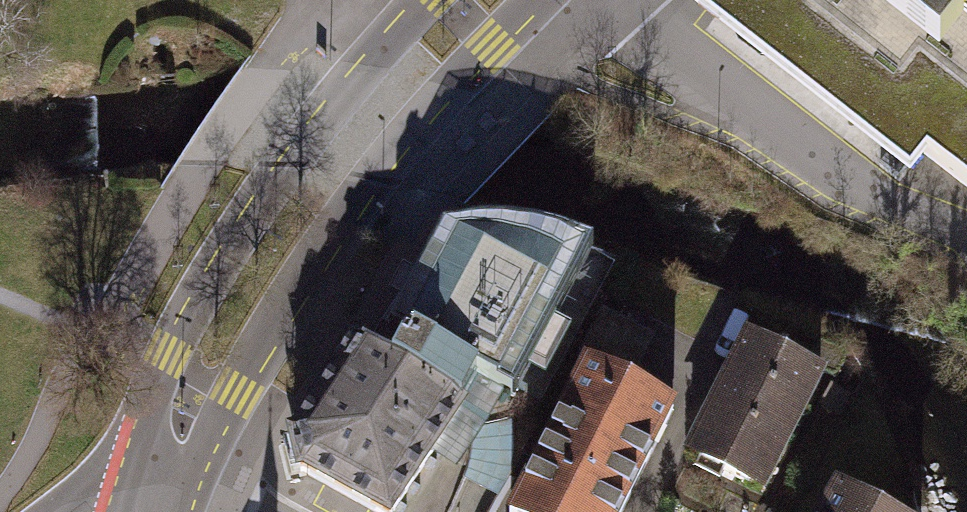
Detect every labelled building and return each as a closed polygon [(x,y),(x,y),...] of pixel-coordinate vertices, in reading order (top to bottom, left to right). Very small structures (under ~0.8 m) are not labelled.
[(693,2),(913,162),(931,139),(966,167),(966,0),(695,0),(693,2)] [(294,421),(301,459),(386,504),(472,371),(511,389),(588,247),(555,240),(519,234),(484,233),(448,240),(381,348),(353,332),(294,421)] [(632,378),(656,331),(600,305),(578,351),(632,378)] [(816,367),(742,330),(682,449),(756,486),(816,367)] [(504,511),(618,511),(672,399),(632,378),(578,351),(498,509),(504,511)] [(829,477),(811,511),(899,511),(829,477)]
